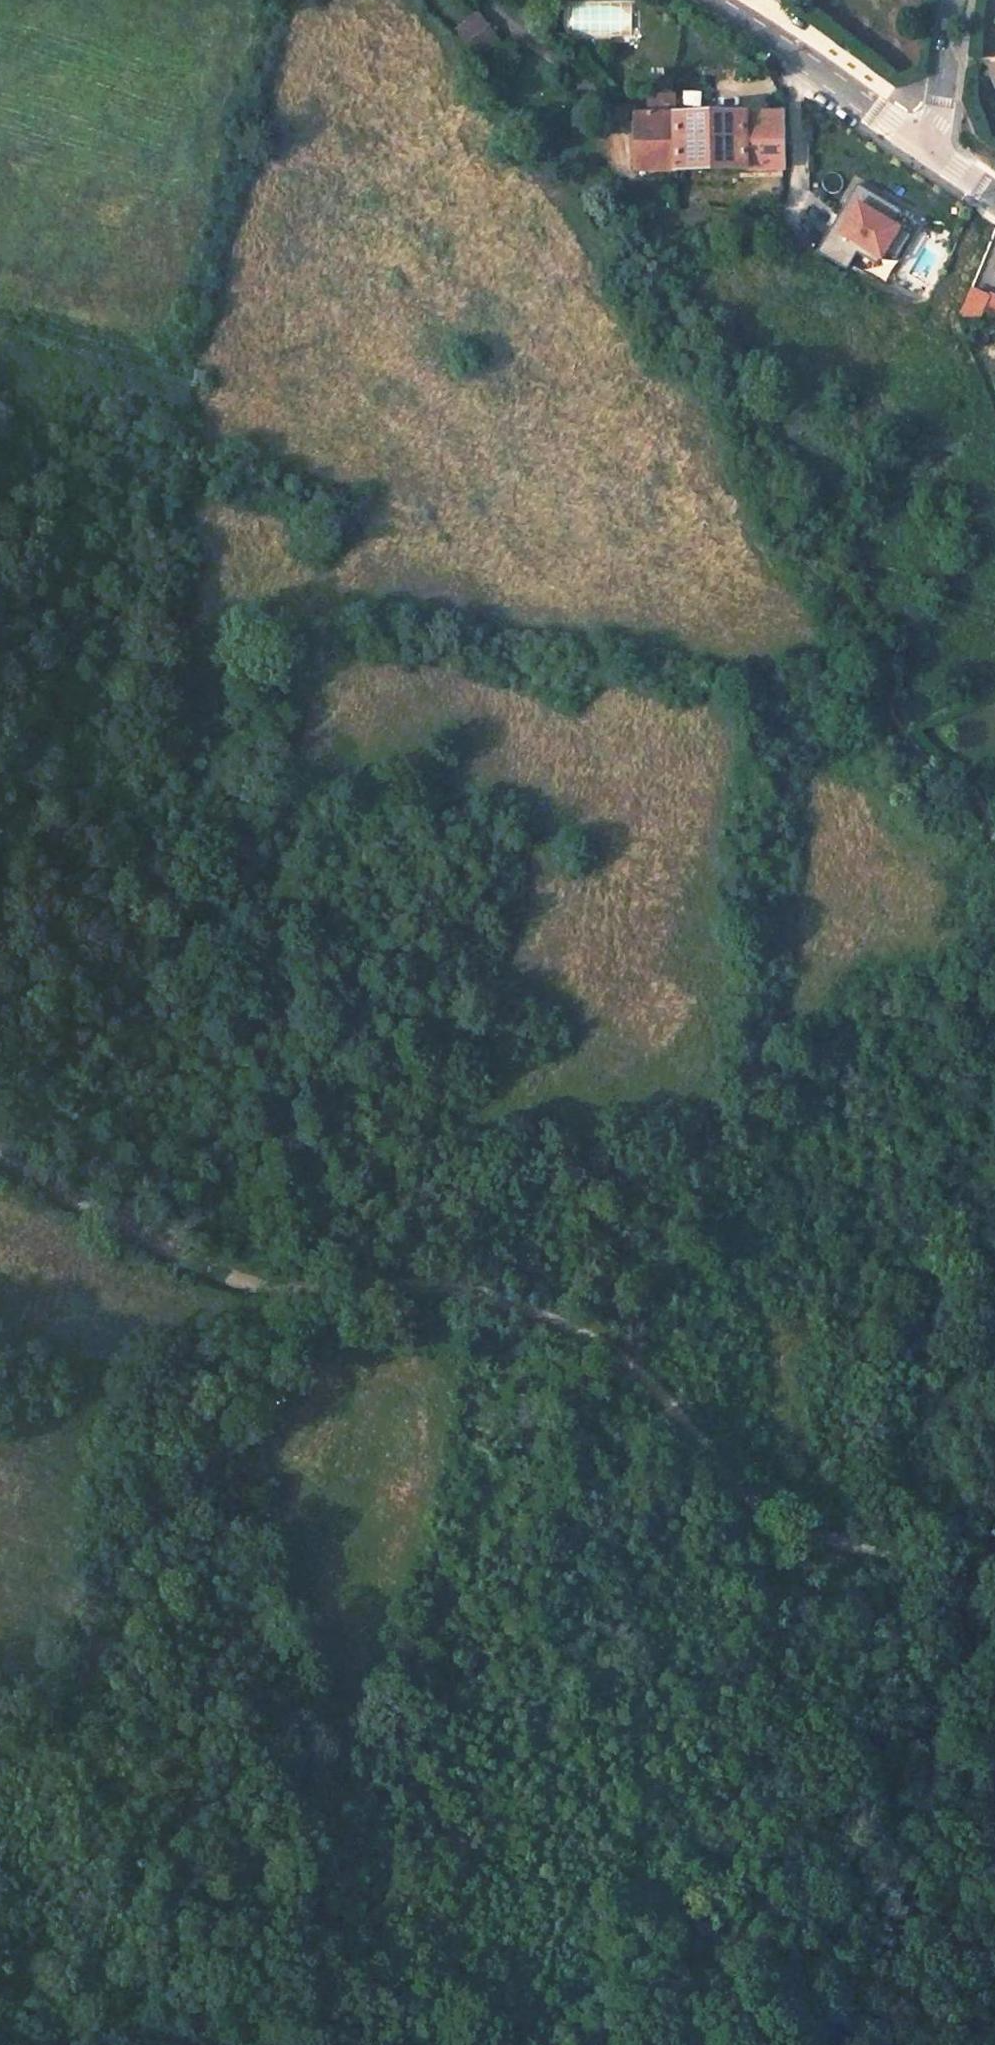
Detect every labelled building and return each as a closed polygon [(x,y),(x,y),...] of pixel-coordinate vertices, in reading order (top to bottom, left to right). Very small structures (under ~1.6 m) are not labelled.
[(450,30),(475,59),(498,40),(473,11),(450,30)] [(781,168),(781,112),(672,117),(674,171),(781,168)] [(672,117),(634,118),(635,172),(674,171),(672,117)] [(855,183),(815,251),(846,269),(856,252),(876,264),(883,251),(895,258),(909,235),(892,225),(901,210),(855,183)] [(966,291),(957,311),(974,314),(982,298),(986,290),(970,282),(966,291)] [(986,290),(982,298),(994,304),(994,294),(986,290)]
